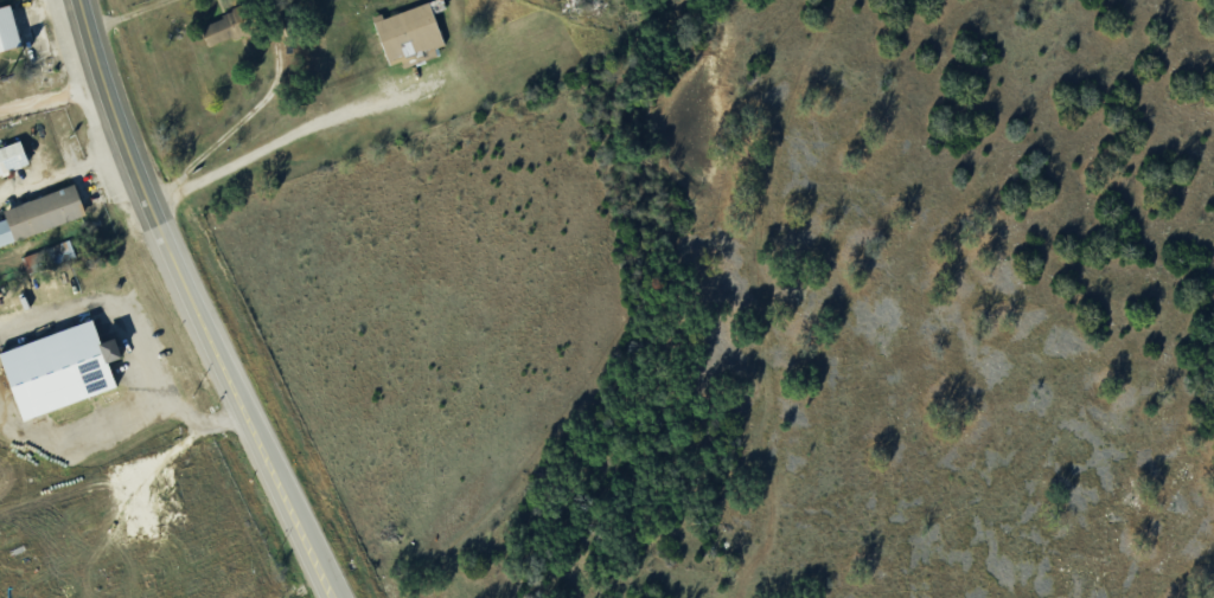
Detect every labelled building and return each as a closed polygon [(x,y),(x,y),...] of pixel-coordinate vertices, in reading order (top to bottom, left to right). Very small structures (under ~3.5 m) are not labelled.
[(366,22),(376,19),(378,24),(436,1),(441,14),(428,19),(440,50),(385,71),(366,22)] [(24,43),(13,3),(0,6),(0,50),(24,43)] [(193,32),(216,22),(213,17),(236,7),(249,39),(230,47),(226,44),(202,54),(193,32)] [(23,169),(13,146),(0,151),(0,178),(23,169)] [(78,223),(0,251),(0,225),(0,216),(66,191),(78,223)] [(23,255),(30,272),(76,255),(70,238),(23,255)] [(121,388),(113,361),(127,356),(121,336),(104,341),(97,320),(3,348),(24,417),(121,388)]
